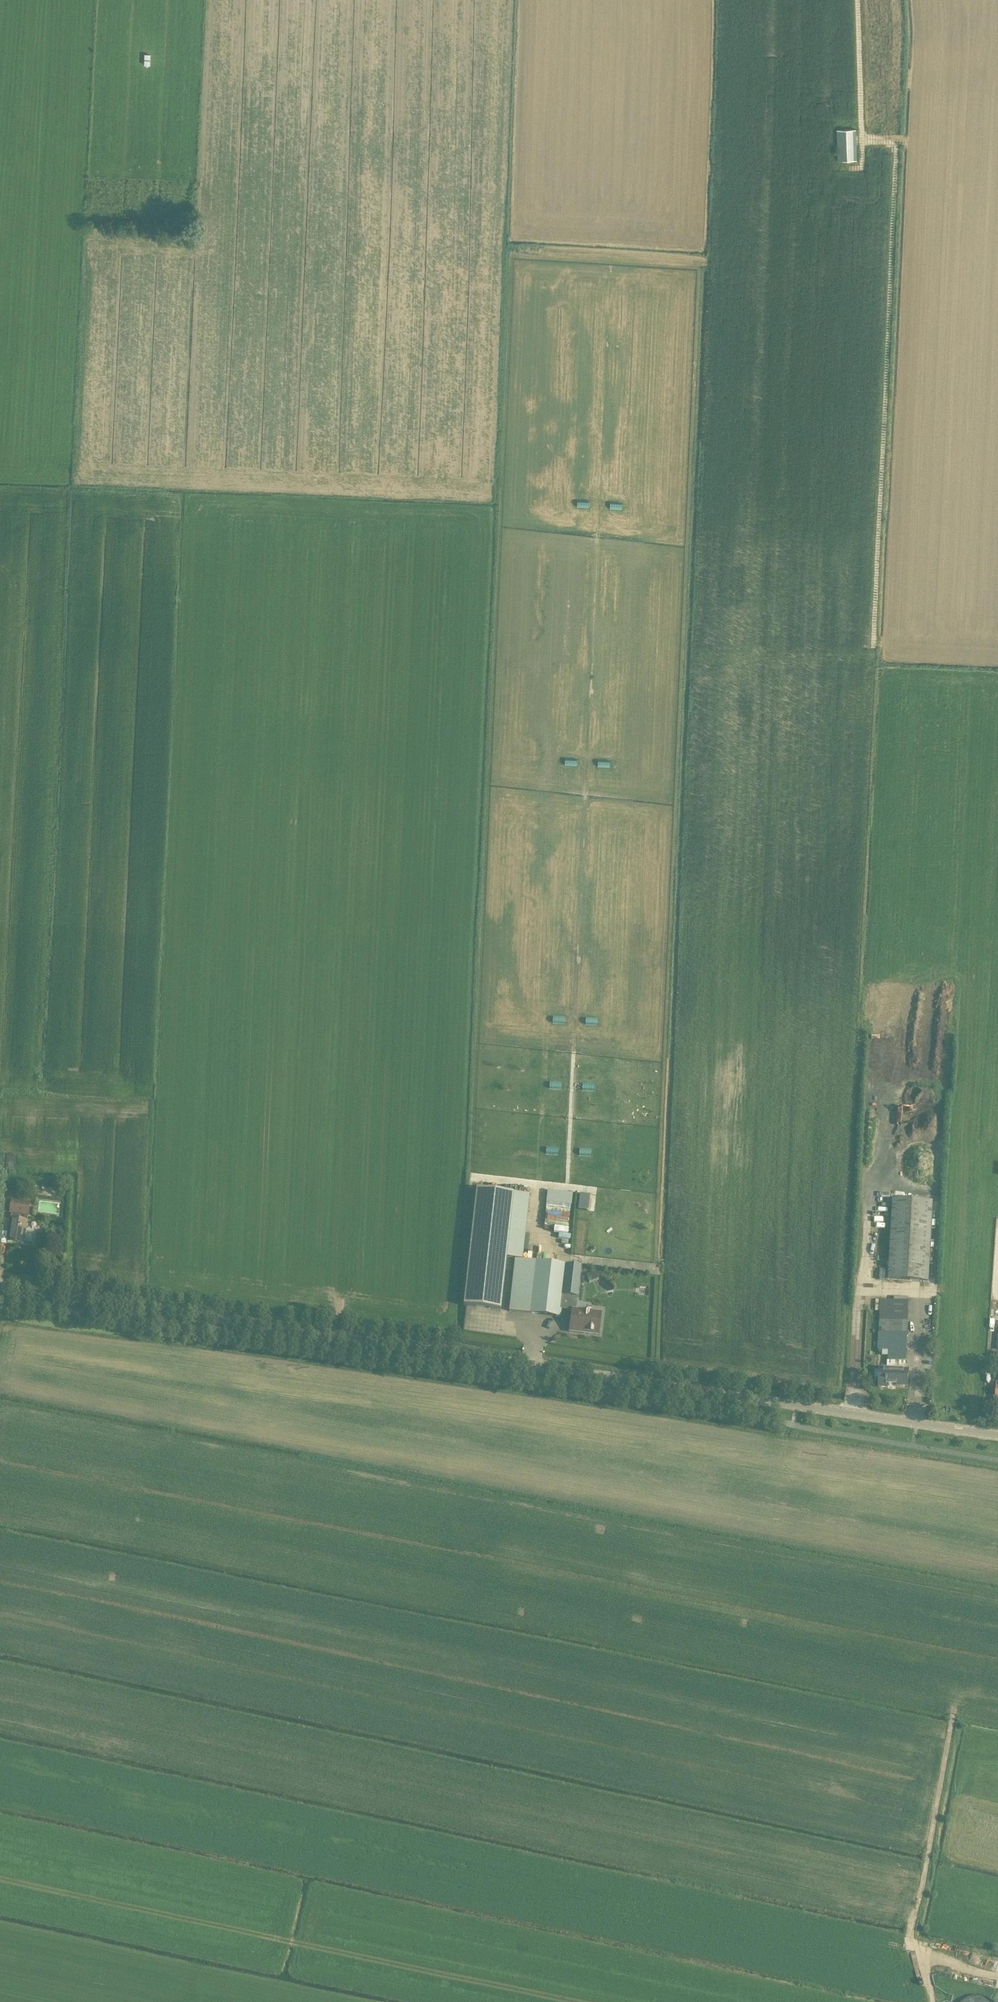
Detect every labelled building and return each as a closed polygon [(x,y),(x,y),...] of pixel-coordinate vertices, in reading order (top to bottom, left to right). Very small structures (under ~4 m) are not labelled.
[(838,130),(839,161),(857,160),(856,130),(838,130)] [(15,1157),(7,1156),(5,1170),(14,1171),(15,1157)] [(14,1183),(5,1182),(3,1190),(13,1192),(14,1183)] [(476,1190),(463,1307),(500,1311),(506,1258),(515,1259),(522,1260),(525,1234),(509,1232),(513,1194),(476,1190)] [(590,1209),(590,1194),(580,1193),(579,1209),(590,1209)] [(552,1199),(546,1250),(565,1253),(571,1201),(552,1199)] [(28,1216),(30,1204),(12,1201),(10,1213),(28,1216)] [(879,1280),(887,1280),(929,1282),(933,1203),(891,1201),(891,1217),(870,1216),(870,1228),(890,1229),(888,1270),(879,1270),(879,1280)] [(11,1219),(7,1242),(24,1244),(27,1220),(24,1219),(23,1221),(11,1219)] [(515,1259),(509,1311),(561,1317),(561,1309),(563,1297),(566,1265),(522,1260),(515,1259)] [(568,1265),(564,1297),(578,1299),(581,1266),(568,1265)] [(578,1299),(564,1297),(563,1311),(572,1312),(572,1310),(573,1311),(573,1310),(576,1310),(578,1299)] [(888,1362),(906,1363),(909,1302),(881,1300),(878,1350),(888,1351),(888,1362)] [(601,1313),(576,1310),(573,1310),(573,1311),(571,1330),(585,1332),(585,1333),(599,1335),(601,1313)] [(909,1371),(905,1371),(880,1369),(880,1382),(888,1382),(888,1381),(908,1382),(909,1371)]
